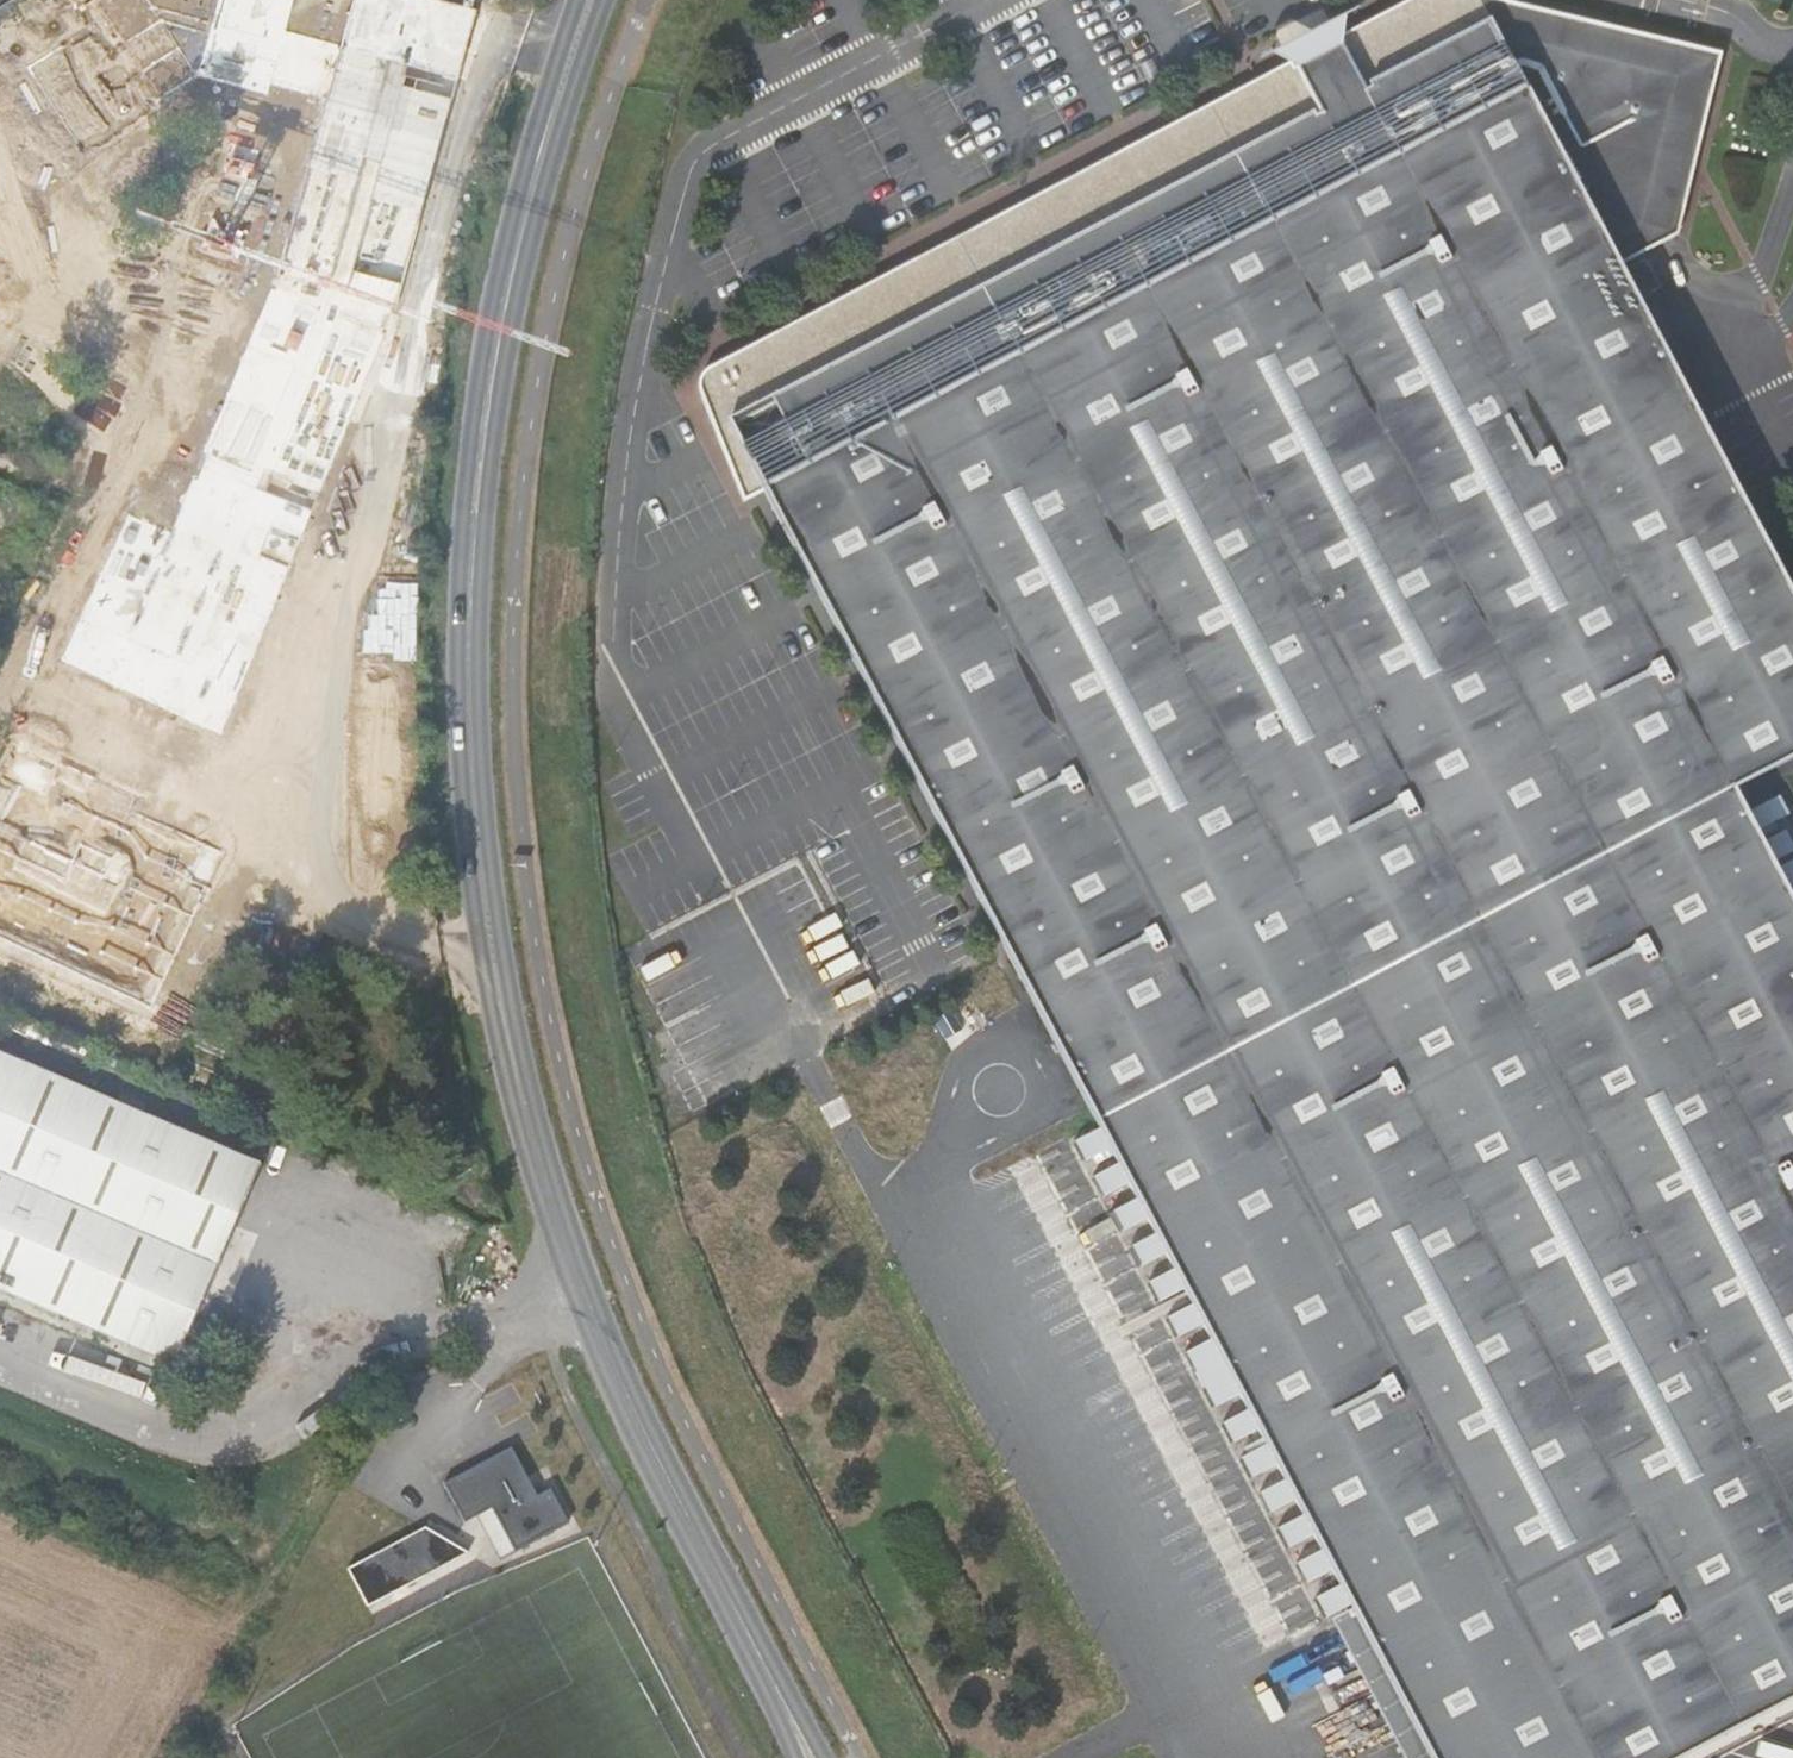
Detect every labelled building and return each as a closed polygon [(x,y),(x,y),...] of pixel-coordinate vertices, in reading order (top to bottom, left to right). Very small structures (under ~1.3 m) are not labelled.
[(207,31),(194,77),(268,99),(270,86),(326,102),(287,265),(165,534),(123,519),(57,663),(219,740),(395,308),(475,12),(434,0),(352,0),(343,45),(281,28),(290,0),(216,0),(207,31)] [(216,0),(90,0),(82,5),(117,52),(162,19),(207,31),(216,0)] [(1758,827),(1788,810),(1780,794),(1749,810),(1737,786),(1792,757),(1792,588),(1740,484),(1670,350),(1625,263),(1682,232),(1726,52),(1514,0),(1411,0),(1346,35),(1348,40),(1318,56),(1300,65),(1297,60),(734,353),(719,361),(713,364),(710,367),(708,370),(706,374),(706,378),(707,382),(708,387),(720,418),(751,496),(771,486),(984,895),(1013,950),(1034,989),(1263,1428),(1386,1664),(1433,1757),(1666,1757),(1759,1709),(1792,1692),(1792,895),(1758,827)] [(0,828),(0,934),(142,1004),(202,853),(25,757),(0,828)] [(265,1168),(0,1056),(0,1290),(181,1367),(265,1168)] [(1266,1440),(1243,1456),(1257,1476),(1280,1461),(1266,1440)] [(509,1449),(443,1482),(464,1523),(480,1515),(501,1556),(568,1522),(549,1486),(532,1495),(509,1449)] [(424,1527),(349,1567),(367,1604),(465,1553),(424,1527)]
